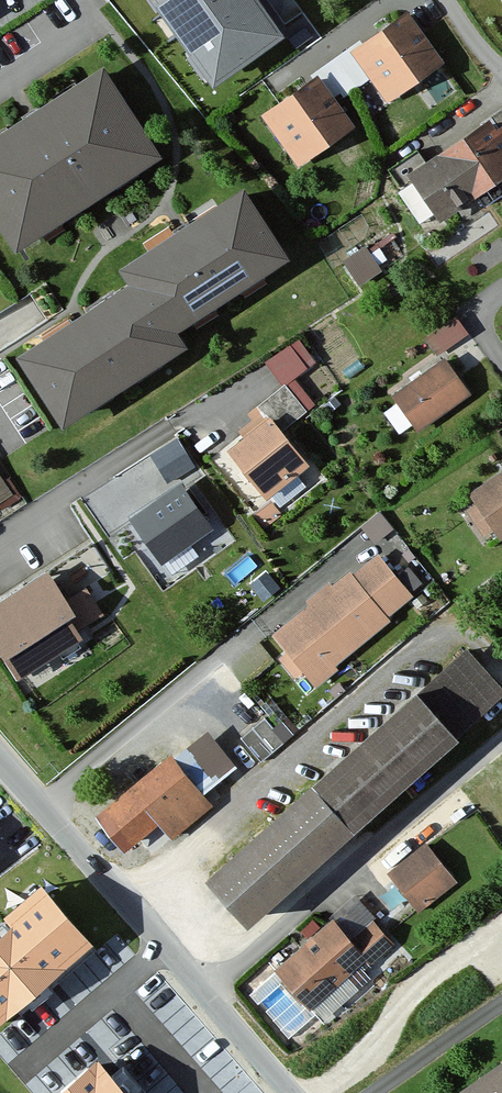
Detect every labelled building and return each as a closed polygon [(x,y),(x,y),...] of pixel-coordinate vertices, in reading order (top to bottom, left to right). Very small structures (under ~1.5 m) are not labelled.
[(215,82),(279,37),(252,0),(156,0),(215,82)] [(408,14),(352,52),(389,106),(445,67),(408,14)] [(357,132),(318,79),(263,119),(302,172),(357,132)] [(151,166),(107,96),(0,162),(0,216),(19,247),(151,166)] [(408,164),(437,218),(501,183),(501,127),(496,117),(408,164)] [(282,269),(247,215),(138,285),(147,301),(172,339),(282,269)] [(358,276),(379,263),(365,242),(344,255),(358,276)] [(80,420),(182,354),(172,339),(147,301),(45,366),(80,420)] [(462,313),(426,337),(442,361),(449,357),(478,337),(462,313)] [(442,361),(397,395),(423,432),(476,393),(449,357),(442,361)] [(304,412),(283,386),(247,416),(250,421),(238,431),(242,437),(223,452),(263,500),(268,496),(278,507),(304,486),(295,475),(307,466),(279,432),(304,412)] [(0,471),(0,505),(16,494),(0,471)] [(465,498),(497,547),(501,544),(501,474),(465,498)] [(209,530),(177,484),(127,520),(159,565),(209,530)] [(93,549),(0,607),(0,653),(17,680),(82,640),(70,621),(75,618),(63,600),(108,572),(93,549)] [(417,600),(375,550),(277,631),(319,681),(417,600)] [(203,877),(244,924),(501,698),(501,684),(467,645),(203,877)] [(262,754),(285,735),(264,711),(241,731),(262,754)] [(251,779),(206,725),(100,813),(131,850),(160,826),(174,843),(251,779)] [(456,882),(424,841),(387,870),(420,911),(456,882)] [(96,946),(42,883),(1,919),(11,930),(0,939),(0,1027),(96,946)] [(372,918),(349,939),(367,960),(373,966),(397,945),(372,918)] [(349,939),(331,919),(276,968),(312,1009),(367,960),(349,939)] [(61,1092),(125,1092),(97,1062),(61,1092)] [(465,1092),(501,1092),(501,1067),(465,1092)]
